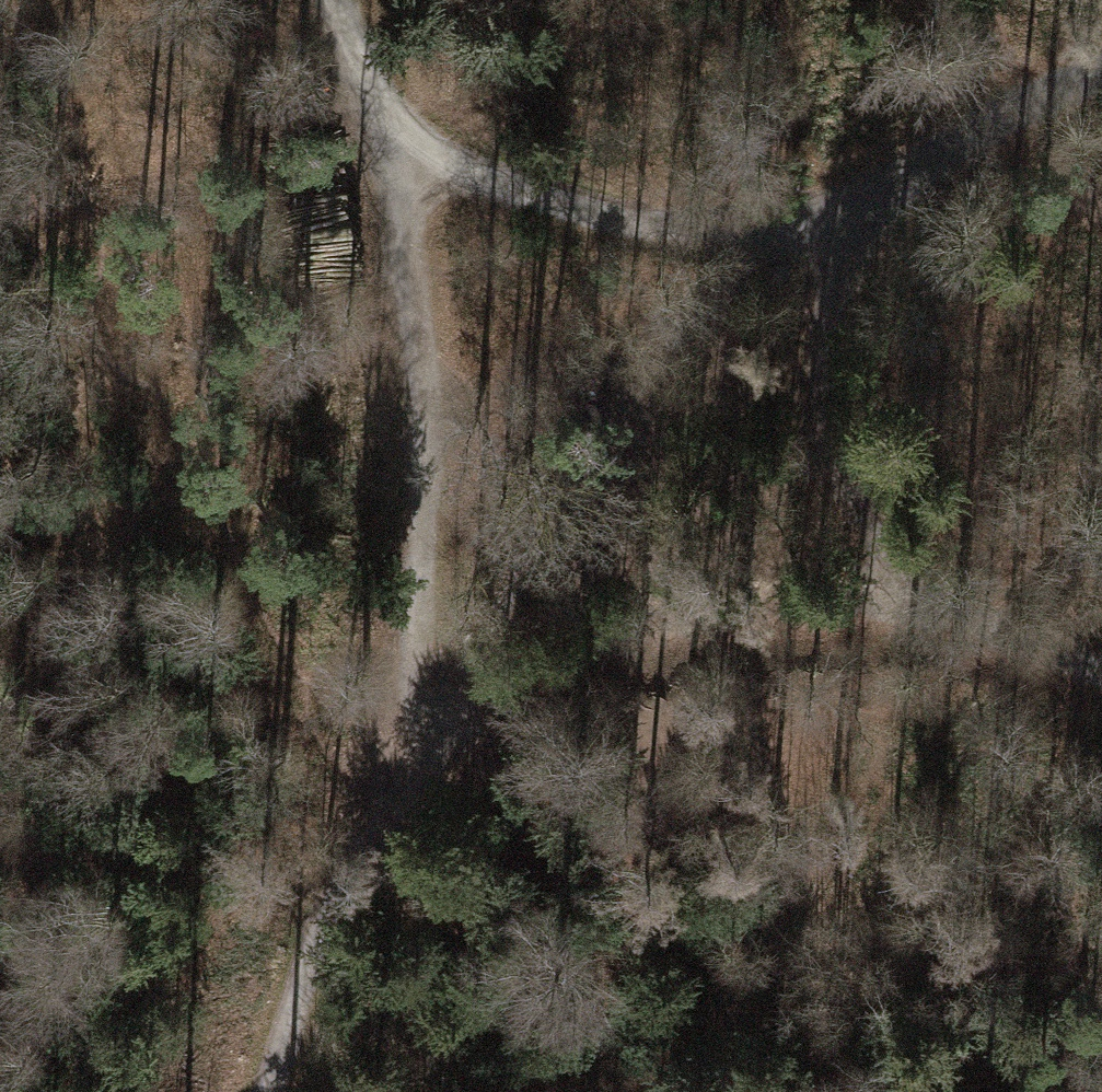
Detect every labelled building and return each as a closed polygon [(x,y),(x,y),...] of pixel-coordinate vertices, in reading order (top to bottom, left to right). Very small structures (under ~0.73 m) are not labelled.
[(1090,184),(1101,201),(1101,175),(1090,184)]
